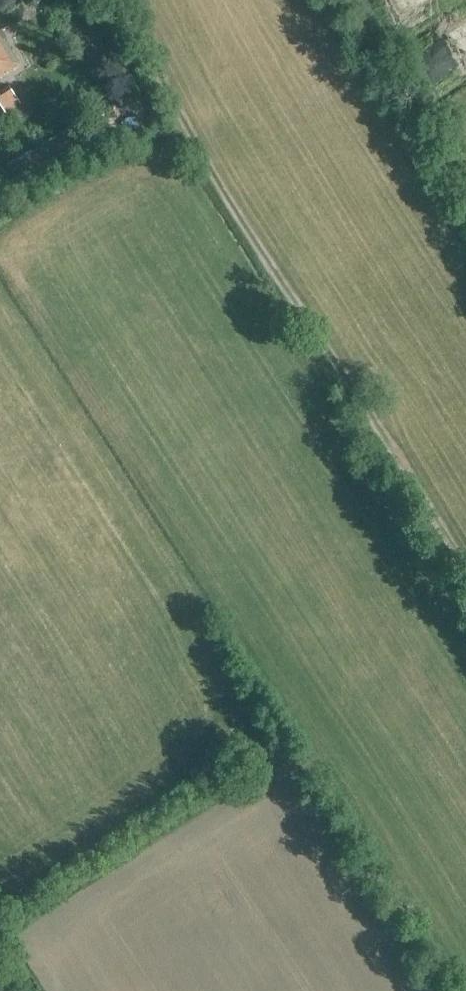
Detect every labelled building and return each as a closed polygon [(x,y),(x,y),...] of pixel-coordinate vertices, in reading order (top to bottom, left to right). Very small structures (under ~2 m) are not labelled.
[(406,14),(437,0),(399,0),(406,14)] [(20,63),(1,31),(0,32),(0,75),(20,63)] [(8,92),(21,105),(32,93),(19,81),(8,92)] [(143,108),(130,116),(138,129),(151,121),(143,108)] [(67,127),(34,148),(45,165),(78,144),(67,127)]
